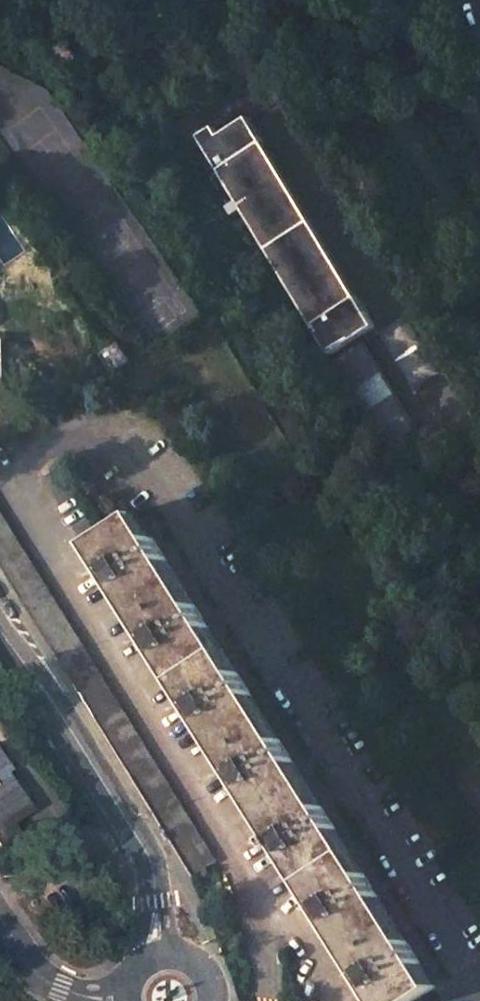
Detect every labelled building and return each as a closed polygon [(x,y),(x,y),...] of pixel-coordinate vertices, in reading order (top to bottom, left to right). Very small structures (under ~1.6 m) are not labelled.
[(204,130),(196,135),(219,173),(209,178),(233,218),(243,212),(330,354),(377,326),(250,118),(229,131),(222,135),(216,127),(210,130),(204,130)] [(229,131),(223,122),(216,127),(222,135),(229,131)] [(392,333),(401,357),(424,348),(415,324),(392,333)] [(180,856),(205,841),(0,507),(0,562),(180,856)] [(420,963),(405,940),(400,943),(372,898),(376,895),(362,871),(357,874),(328,830),(333,827),(317,802),(312,805),(285,762),(290,759),(274,735),(269,738),(242,694),(246,690),(232,667),(226,671),(200,627),(204,624),(190,601),(185,605),(157,561),(162,558),(148,536),(142,540),(131,521),(136,517),(135,514),(87,544),(89,547),(85,549),(92,560),(95,558),(104,573),(114,587),(111,589),(134,627),(137,625),(146,639),(156,656),(153,658),(176,694),(180,692),(190,708),(200,724),(197,726),(219,761),(222,759),(232,774),(243,791),(239,793),(261,827),(264,826),(272,838),(269,839),(272,844),(275,848),(277,847),(284,857),(282,859),(304,895),(307,893),(316,907),(327,925),(324,927),(347,963),(350,961),(360,977),(370,993),(367,995),(371,1000),(412,1000),(435,987),(433,983),(428,987),(414,966),(420,963)] [(15,832),(9,823),(28,811),(1,770),(5,766),(0,758),(0,843),(15,832)] [(15,832),(0,843),(0,849),(3,854),(22,842),(15,832)]
